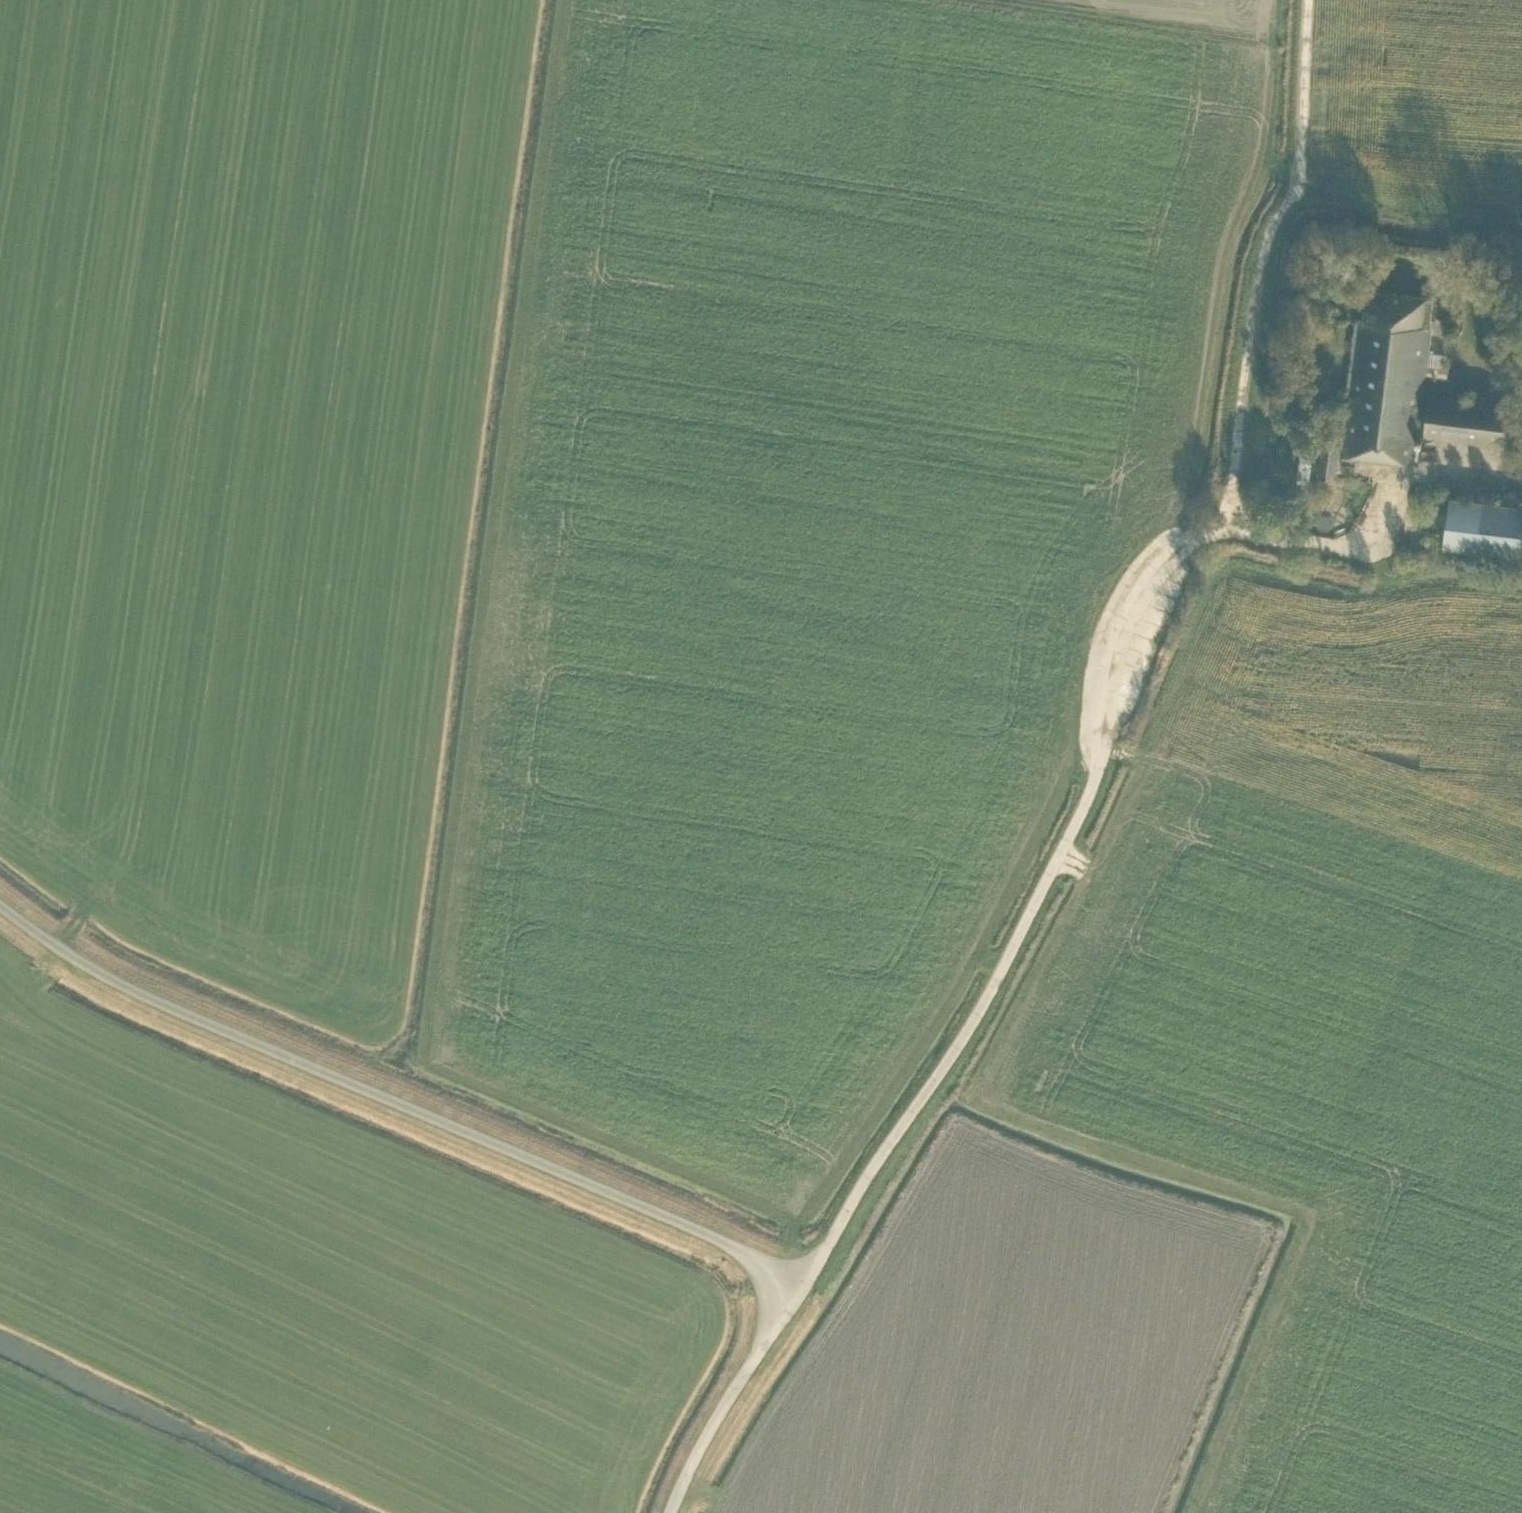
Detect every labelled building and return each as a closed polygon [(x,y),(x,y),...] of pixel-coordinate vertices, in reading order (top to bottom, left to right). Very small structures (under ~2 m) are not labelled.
[(1357,316),(1340,446),(1339,453),(1412,462),(1416,434),(1503,445),(1509,403),(1421,392),(1424,374),(1447,377),(1449,366),(1425,363),(1430,326),(1427,325),(1427,320),(1431,320),(1431,317),(1436,317),(1438,301),(1433,301),(1434,297),(1368,288),(1367,294),(1363,294),(1361,306),(1366,307),(1364,317),(1357,316)] [(1336,313),(1337,305),(1331,300),(1324,303),(1323,310),(1329,315),(1336,313)] [(1312,477),(1317,437),(1305,435),(1299,476),(1312,477)] [(1337,472),(1339,453),(1340,446),(1322,443),(1319,469),(1337,472)] [(1451,496),(1444,547),(1517,555),(1521,517),(1521,505),(1451,496)]
